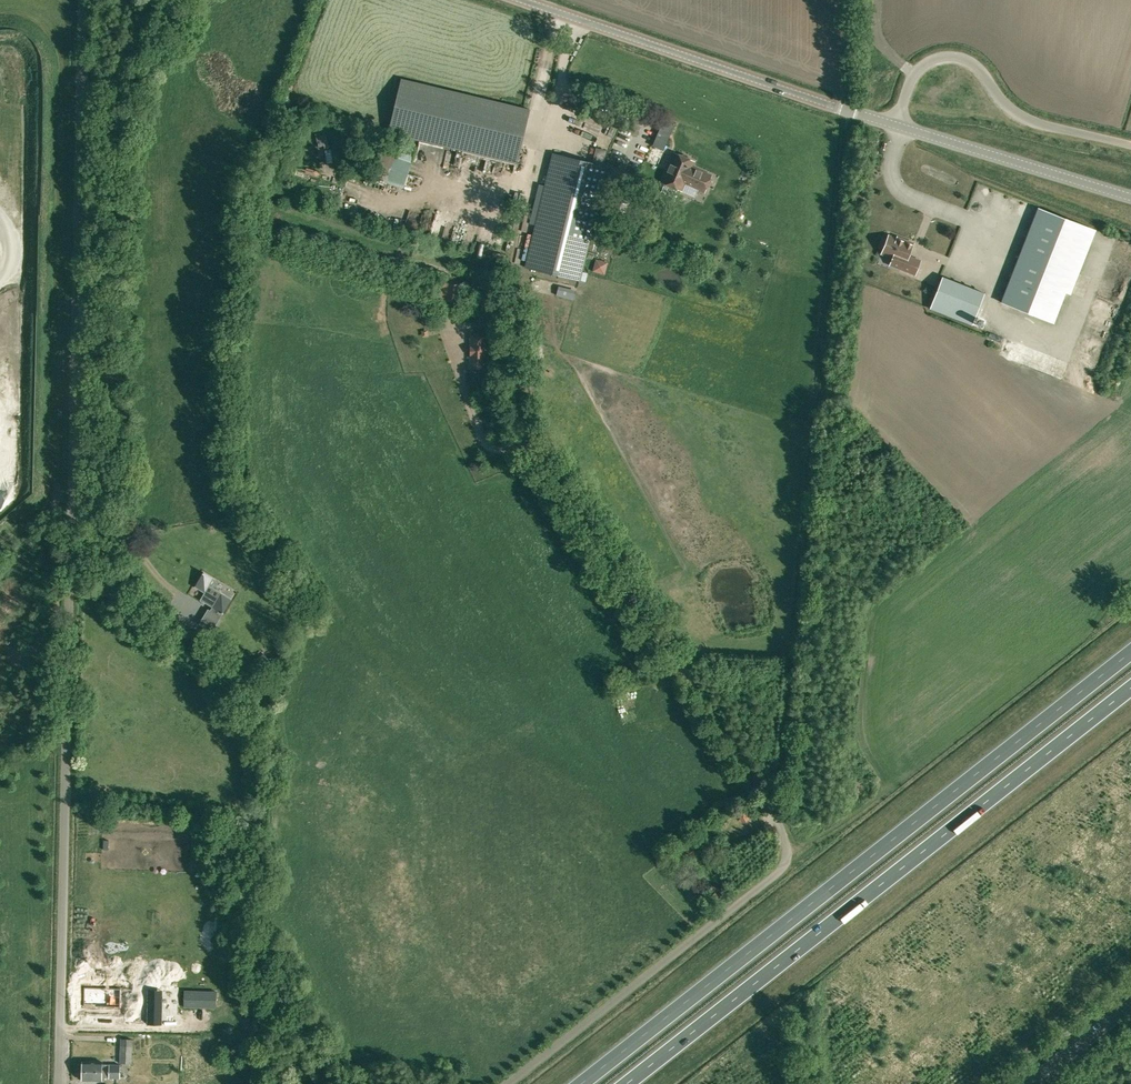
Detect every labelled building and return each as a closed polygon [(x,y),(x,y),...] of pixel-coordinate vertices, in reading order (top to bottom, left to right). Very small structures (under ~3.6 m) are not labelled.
[(481,117),(479,122),(526,132),(532,105),(480,93),(474,115),(481,117)] [(520,158),(525,131),(396,104),(390,131),(520,158)] [(612,124),(607,135),(613,138),(618,127),(612,124)] [(397,145),(392,181),(410,183),(416,147),(397,145)] [(553,153),(545,185),(538,184),(530,224),(536,225),(526,266),(580,279),(607,166),(553,153)] [(692,167),(693,164),(694,162),(688,160),(688,156),(683,153),(680,156),(675,154),(663,182),(681,190),(685,183),(704,191),(711,175),(692,167)] [(612,210),(624,214),(630,195),(618,191),(612,210)] [(1066,292),(1091,228),(1038,208),(1001,302),(1054,323),(1066,292)] [(609,224),(599,232),(610,246),(620,237),(609,224)] [(881,253),(892,258),(892,259),(893,259),(894,258),(903,262),(900,269),(915,274),(920,261),(909,256),(914,243),(903,239),(902,241),(896,238),(888,235),(887,239),(883,240),(881,247),(883,249),(881,253)] [(600,256),(596,268),(609,271),(612,259),(600,256)] [(583,277),(589,279),(592,270),(586,268),(583,277)] [(930,308),(972,325),(984,293),(942,277),(930,308)] [(470,332),(470,369),(483,369),(483,332),(470,332)] [(199,579),(195,586),(200,589),(205,592),(208,593),(203,601),(213,607),(211,610),(209,609),(200,624),(213,632),(224,613),(228,606),(232,599),(221,592),(220,592),(210,586),(212,582),(214,579),(214,578),(209,575),(204,572),(199,579)] [(247,667),(244,670),(252,680),(264,671),(256,661),(247,667)] [(254,681),(245,686),(249,694),(258,689),(254,681)] [(746,808),(737,814),(742,823),(752,817),(746,808)] [(689,846),(684,849),(685,851),(684,852),(689,858),(695,853),(691,847),(690,847),(689,846)] [(715,892),(709,898),(715,903),(721,897),(715,892)] [(85,989),(84,1007),(109,1008),(117,1008),(121,1009),(122,990),(85,989)] [(185,990),(184,1006),(216,1007),(217,991),(185,990)] [(148,998),(147,1024),(160,1024),(161,998),(148,998)] [(121,1038),(120,1063),(132,1063),(132,1039),(121,1038)] [(82,1063),(82,1072),(119,1073),(120,1065),(109,1064),(109,1065),(102,1065),(102,1064),(82,1063)] [(82,1072),(82,1081),(102,1081),(102,1078),(119,1078),(119,1073),(82,1072)]
